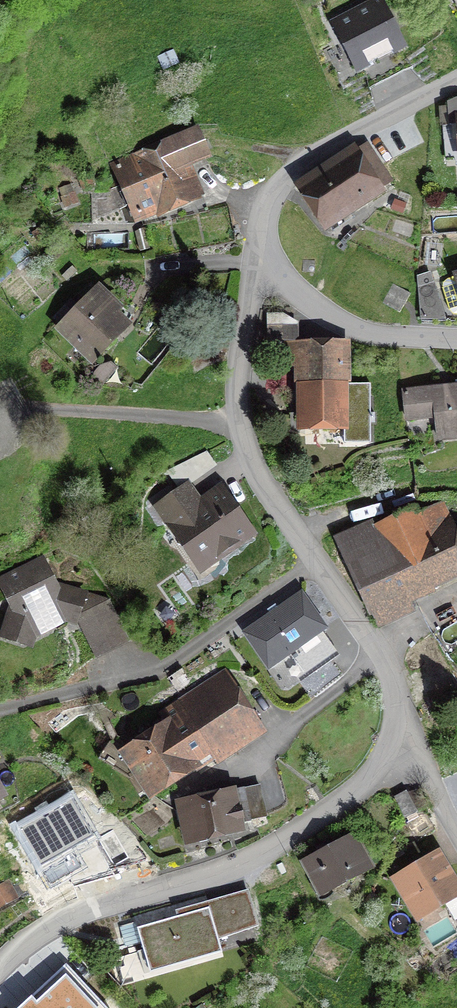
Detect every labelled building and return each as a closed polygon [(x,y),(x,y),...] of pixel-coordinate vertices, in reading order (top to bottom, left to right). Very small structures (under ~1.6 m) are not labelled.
[(379,1),(335,24),(358,68),(402,45),(379,1)] [(456,158),(456,124),(444,125),(446,159),(456,158)] [(198,130),(115,166),(136,216),(157,207),(158,211),(201,192),(189,165),(209,156),(198,130)] [(391,180),(369,146),(303,189),(325,224),(391,180)] [(315,260),(303,259),(302,271),(314,272),(315,260)] [(456,275),(446,279),(443,284),(450,309),(455,314),(456,314),(456,274),(456,275)] [(410,293),(393,283),(382,301),(400,311),(410,293)] [(70,301),(52,319),(92,358),(123,326),(110,313),(115,308),(98,291),(79,310),(70,301)] [(343,424),(344,443),(370,442),(369,383),(343,384),(342,344),(302,344),(302,342),(286,342),(286,366),(301,366),(301,424),(343,424)] [(101,364),(89,377),(97,384),(103,384),(112,373),(101,364)] [(456,435),(456,387),(404,393),(407,419),(436,416),(438,437),(456,435)] [(166,471),(177,487),(213,461),(206,451),(166,471)] [(181,491),(158,506),(193,558),(211,547),(216,554),(248,532),(220,491),(198,506),(190,504),(181,491)] [(344,556),(369,611),(456,571),(456,541),(456,542),(439,504),(418,513),(416,508),(375,526),(381,539),(344,556)] [(2,636),(22,643),(31,638),(36,623),(53,615),(68,620),(77,615),(84,595),(54,585),(42,560),(0,581),(0,584),(11,607),(2,636)] [(244,632),(269,667),(325,628),(301,593),(244,632)] [(80,627),(95,655),(121,642),(107,613),(80,627)] [(166,725),(124,753),(149,791),(254,722),(222,674),(160,715),(166,725)] [(191,810),(180,812),(187,845),(201,841),(200,835),(242,825),(237,804),(246,801),(250,820),(265,816),(259,787),(244,790),(243,787),(223,791),(223,790),(189,798),(191,810)] [(407,792),(395,797),(406,817),(417,812),(407,792)] [(99,847),(71,797),(17,829),(53,889),(72,878),(59,856),(85,841),(91,852),(99,847)] [(304,861),(321,893),(370,867),(352,835),(304,861)] [(418,917),(456,893),(456,886),(438,854),(396,879),(418,917)] [(15,897),(7,882),(0,886),(0,905),(15,897)] [(137,928),(150,973),(222,952),(209,907),(137,928)] [(103,1005),(66,964),(19,1007),(100,1007),(103,1005)]
